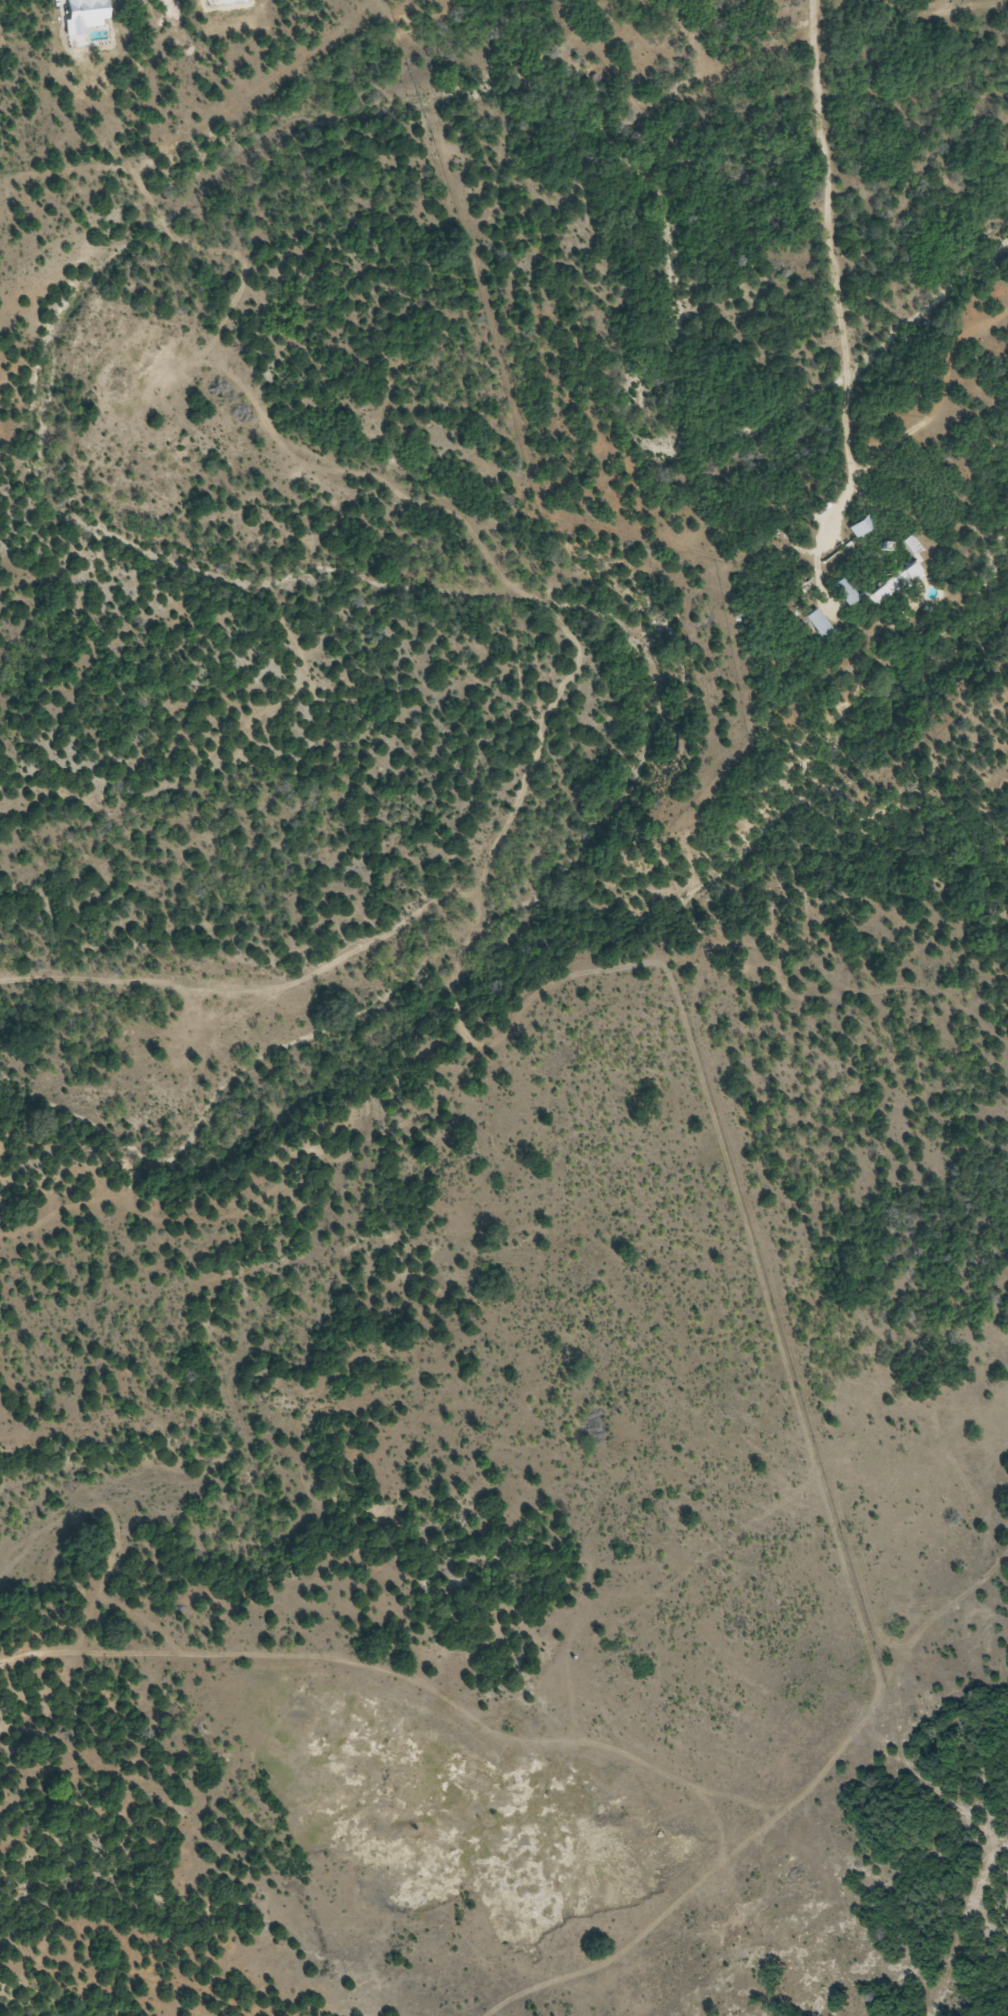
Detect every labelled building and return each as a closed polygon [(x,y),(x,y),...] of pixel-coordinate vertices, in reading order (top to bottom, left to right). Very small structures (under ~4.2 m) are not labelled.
[(855,539),(875,524),(866,513),(846,527),(855,539)] [(857,599),(842,576),(831,583),(846,607),(857,599)] [(817,638),(829,633),(819,609),(807,614),(817,638)]
